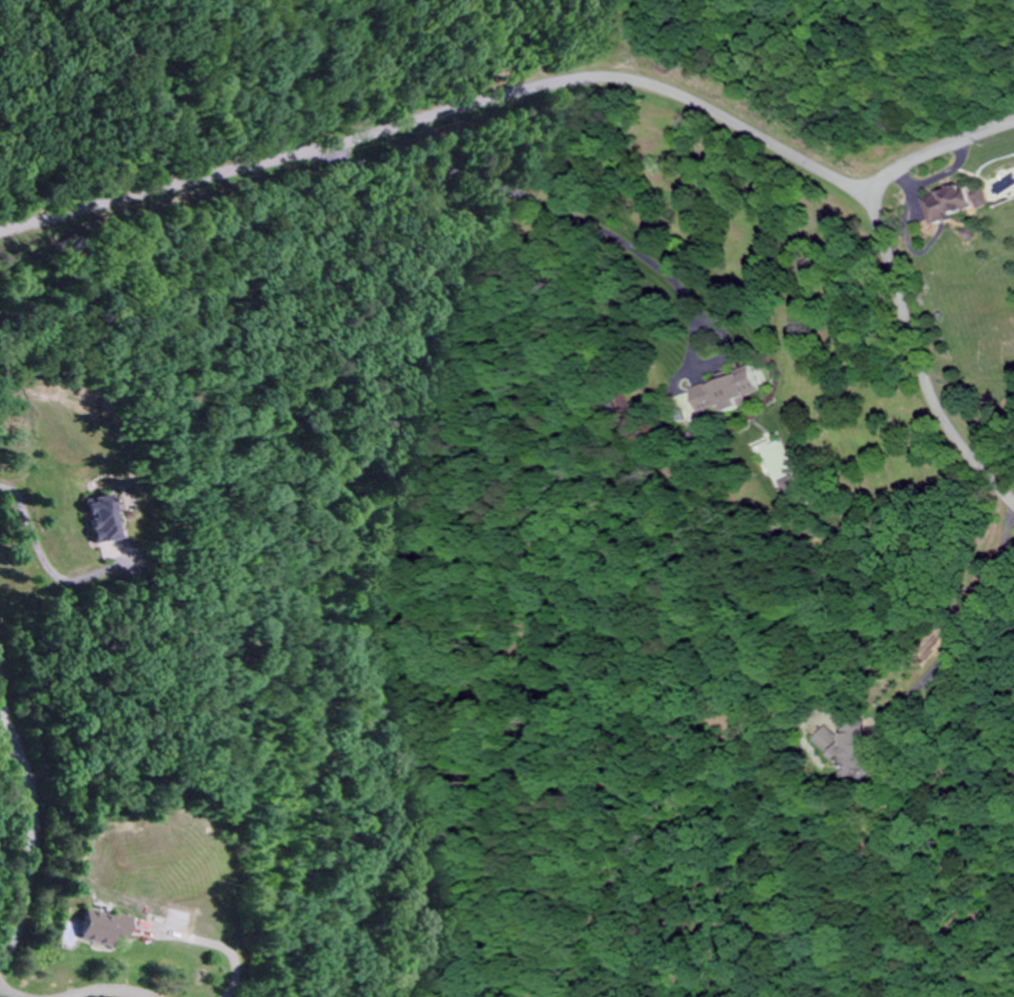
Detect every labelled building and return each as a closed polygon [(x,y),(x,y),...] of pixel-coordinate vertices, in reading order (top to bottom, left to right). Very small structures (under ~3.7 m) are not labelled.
[(91,498),(102,542),(122,537),(111,493),(91,498)] [(81,924),(82,945),(126,943),(125,922),(81,924)]
